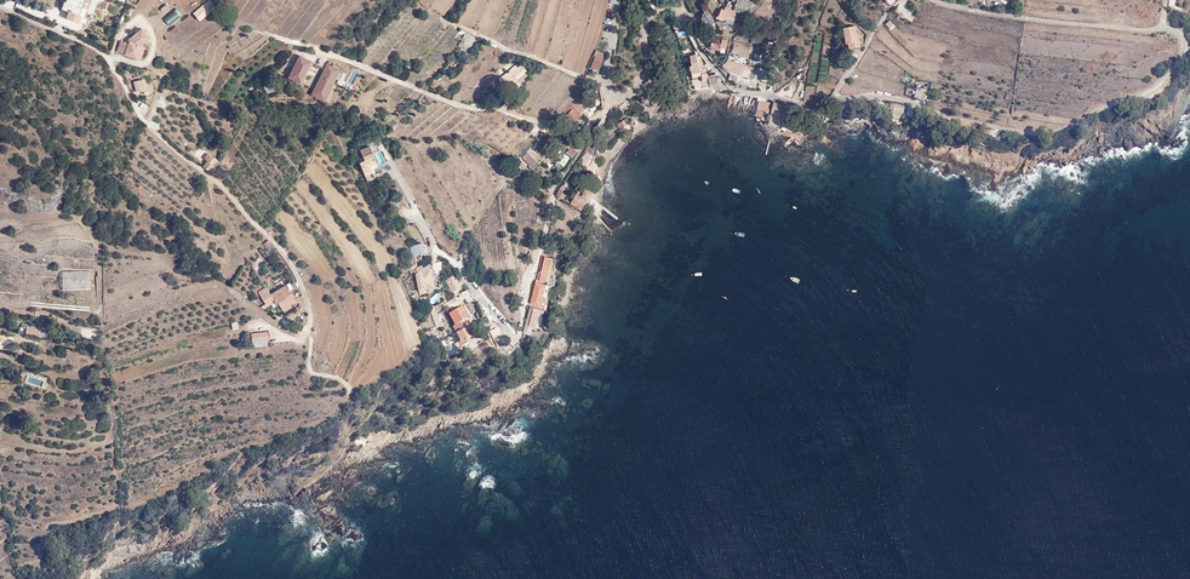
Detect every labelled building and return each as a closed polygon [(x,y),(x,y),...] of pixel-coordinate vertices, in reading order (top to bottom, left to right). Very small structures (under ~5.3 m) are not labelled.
[(66,1),(65,1),(62,9),(69,11),(67,17),(79,22),(82,15),(80,14),(85,0),(67,0),(66,1)] [(194,13),(200,20),(215,7),(209,0),(194,13)] [(737,12),(726,7),(725,9),(722,8),(719,15),(727,19),(728,16),(734,18),(737,12)] [(890,20),(886,24),(892,30),(895,26),(890,20)] [(853,42),(854,47),(861,46),(858,33),(857,33),(856,25),(844,28),(847,43),(849,43),(853,42)] [(150,38),(142,28),(124,42),(120,41),(117,51),(137,59),(141,45),(150,38)] [(701,29),(695,33),(700,43),(705,51),(711,47),(708,44),(709,38),(701,29)] [(776,35),(752,31),(751,42),(769,45),(770,39),(775,40),(776,35)] [(475,38),(468,34),(457,53),(464,57),(475,38)] [(728,40),(713,37),(712,47),(720,49),(720,52),(725,53),(728,40)] [(744,44),(735,42),(734,49),(739,50),(738,56),(749,57),(751,46),(744,45),(744,44)] [(694,68),(692,69),(693,75),(700,74),(700,70),(707,68),(706,64),(704,65),(702,65),(701,60),(699,55),(698,56),(697,54),(696,53),(690,55),(692,59),(691,60),(693,64),(694,68)] [(768,54),(759,53),(758,60),(754,59),(754,63),(766,66),(768,54)] [(603,58),(602,57),(596,55),(592,64),(600,67),(603,58)] [(751,67),(733,60),(732,62),(727,60),(725,67),(730,71),(743,75),(745,69),(750,71),(751,67)] [(324,101),(339,69),(327,64),(312,95),(324,101)] [(507,77),(513,82),(526,70),(521,64),(517,68),(515,64),(508,70),(511,73),(507,77)] [(768,69),(752,67),(752,70),(756,70),(756,72),(751,71),(750,77),(767,79),(768,69)] [(748,79),(733,75),(732,79),(735,80),(735,82),(737,82),(737,83),(741,84),(742,84),(749,86),(752,87),(753,86),(755,87),(757,82),(748,80),(748,79)] [(709,79),(710,86),(714,85),(713,82),(721,81),(718,76),(709,78),(709,79)] [(695,85),(695,89),(710,87),(710,86),(709,79),(699,80),(699,78),(693,79),(693,85),(695,85)] [(144,90),(141,80),(135,81),(138,92),(144,90)] [(930,92),(921,89),(921,90),(923,91),(920,99),(924,101),(925,99),(926,99),(927,96),(928,96),(930,92)] [(587,94),(582,99),(589,106),(594,101),(587,94)] [(582,99),(579,101),(586,109),(589,106),(582,99)] [(579,101),(577,100),(573,104),(584,116),(588,112),(586,109),(579,101)] [(768,106),(769,106),(770,102),(758,101),(758,109),(765,110),(768,110),(768,106)] [(780,125),(782,126),(782,119),(780,118),(783,103),(774,102),(771,115),(769,123),(778,128),(780,125)] [(571,106),(565,112),(574,120),(576,120),(581,115),(571,106)] [(782,126),(791,128),(791,123),(789,122),(790,112),(794,112),(794,107),(784,106),(782,119),(782,126)] [(904,107),(895,106),(894,111),(892,110),(892,115),(894,115),(894,118),(895,119),(903,119),(904,107)] [(918,118),(921,119),(922,119),(922,115),(921,114),(922,110),(910,107),(908,114),(912,116),(913,113),(919,114),(918,118)] [(755,114),(762,118),(764,114),(765,110),(758,109),(755,114)] [(849,110),(842,109),(843,111),(838,111),(838,109),(833,109),(832,114),(837,114),(837,116),(848,116),(848,117),(854,118),(854,116),(855,116),(855,112),(849,112),(849,110)] [(956,120),(933,116),(932,125),(936,129),(938,124),(952,127),(953,124),(955,124),(956,120)] [(625,120),(616,124),(623,135),(632,129),(625,120)] [(607,128),(598,138),(601,140),(603,137),(605,139),(611,132),(607,128)] [(574,139),(569,135),(566,139),(564,137),(560,143),(567,148),(574,139)] [(574,144),(567,152),(573,157),(578,151),(577,150),(579,148),(574,144)] [(568,156),(560,150),(554,158),(562,164),(568,156)] [(590,156),(591,154),(587,151),(580,160),(585,164),(591,157),(590,156)] [(360,162),(368,181),(372,179),(369,174),(373,172),(370,165),(368,161),(375,159),(372,152),(363,156),(364,160),(360,162)] [(202,166),(209,171),(213,166),(209,163),(213,159),(206,154),(203,158),(207,160),(202,166)] [(522,158),(516,164),(523,170),(528,165),(522,158)] [(534,159),(530,163),(530,164),(529,165),(533,169),(534,169),(539,164),(534,159)] [(588,168),(592,172),(597,163),(592,160),(588,168)] [(582,209),(593,191),(588,188),(585,192),(580,189),(572,203),(582,209)] [(557,196),(564,199),(567,193),(561,189),(557,196)] [(269,240),(264,244),(269,250),(274,246),(269,240)] [(421,242),(410,246),(413,255),(425,251),(421,242)] [(548,274),(552,257),(543,255),(537,279),(544,281),(545,273),(548,274)] [(424,290),(428,289),(433,288),(429,266),(419,274),(415,274),(420,297),(425,296),(424,293),(424,290)] [(447,281),(450,287),(456,285),(453,277),(449,279),(449,280),(447,281)] [(541,306),(546,283),(536,281),(530,303),(541,306)] [(271,294),(266,286),(258,292),(265,303),(273,298),(275,302),(278,306),(280,305),(282,308),(291,303),(295,300),(286,285),(271,294)] [(471,298),(468,291),(463,293),(466,301),(471,298)] [(261,306),(264,309),(275,302),(273,298),(265,303),(261,306)] [(292,306),(291,303),(282,308),(284,311),(292,306)] [(542,309),(531,306),(528,319),(533,320),(532,325),(538,326),(542,309)] [(433,307),(429,309),(436,328),(440,326),(433,307)] [(453,327),(456,333),(471,326),(469,321),(464,324),(463,322),(468,319),(462,308),(449,314),(455,325),(453,327)] [(489,322),(487,318),(477,323),(479,327),(489,322)] [(43,328),(28,324),(26,332),(41,336),(43,328)] [(533,327),(527,324),(524,331),(530,334),(533,327)] [(471,326),(456,333),(461,341),(459,342),(461,347),(468,343),(467,342),(466,341),(474,337),(472,332),(474,331),(472,326),(471,326)] [(497,327),(492,330),(499,342),(503,340),(497,327)] [(466,341),(467,342),(478,337),(474,331),(472,332),(474,337),(466,341)] [(269,333),(252,335),(252,341),(269,339),(269,333)]
